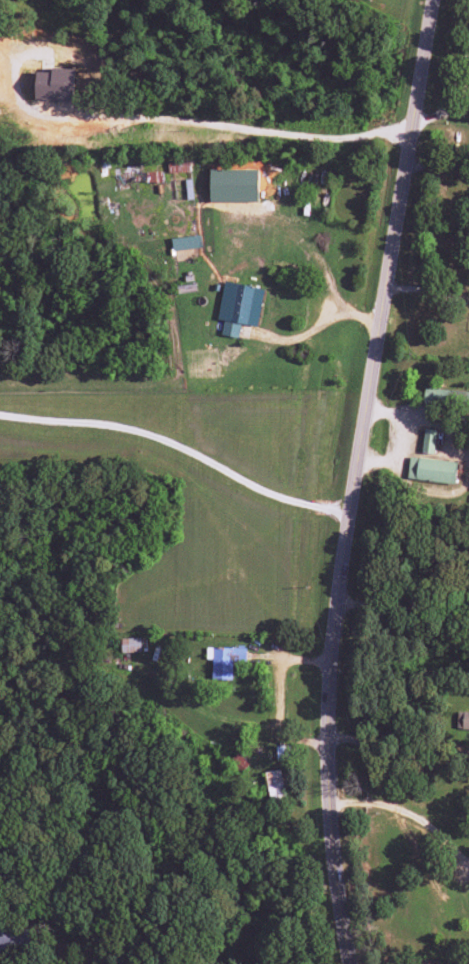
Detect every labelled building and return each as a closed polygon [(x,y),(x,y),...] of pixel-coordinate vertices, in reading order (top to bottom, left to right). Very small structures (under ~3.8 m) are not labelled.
[(74,69),(51,68),(51,72),(36,72),(35,100),(73,101),(74,69)] [(190,172),(189,159),(167,160),(168,173),(190,172)] [(201,248),(200,235),(171,239),(173,252),(201,248)] [(218,320),(223,321),(221,335),(239,338),(240,324),(258,327),(264,288),(223,282),(218,320)] [(421,452),(434,454),(436,430),(424,429),(421,452)] [(407,479),(455,484),(457,462),(409,457),(407,479)] [(121,653),(140,652),(140,638),(121,639),(121,653)] [(245,649),(206,648),(206,659),(212,659),(212,679),(232,679),(232,664),(245,665),(245,649)] [(457,712),(456,730),(468,730),(468,713),(457,712)] [(265,772),(269,801),(284,799),(281,770),(265,772)] [(23,956),(32,934),(0,920),(0,921),(0,946),(23,956)]
